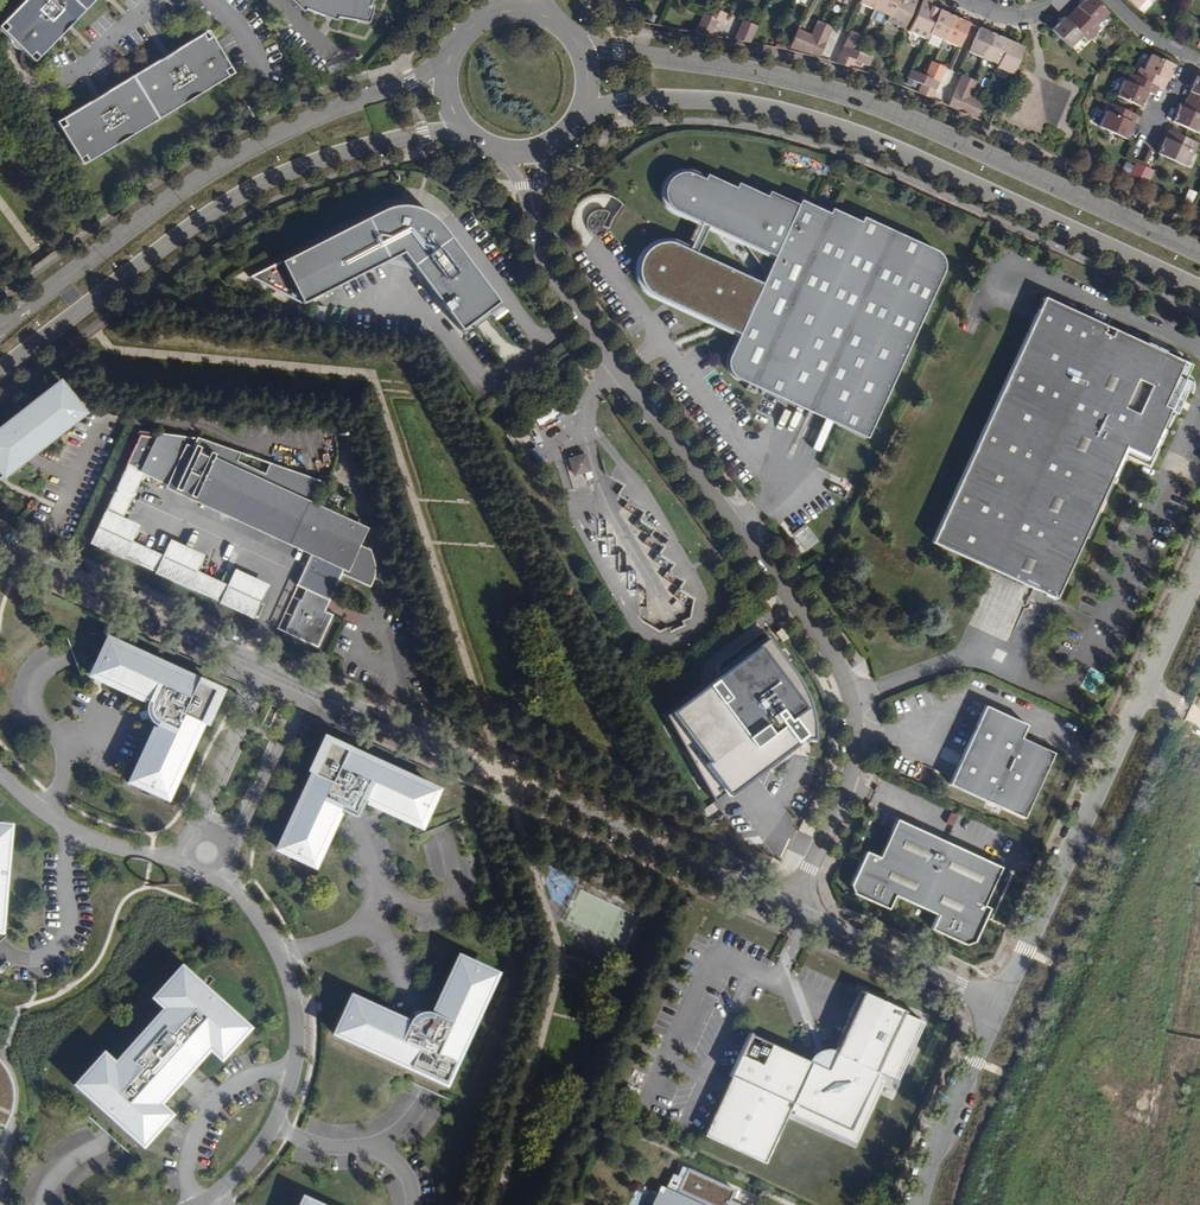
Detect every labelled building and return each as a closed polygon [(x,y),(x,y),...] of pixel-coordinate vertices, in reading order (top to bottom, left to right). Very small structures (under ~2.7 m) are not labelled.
[(0,24),(5,28),(1,33),(9,41),(27,58),(31,54),(36,59),(94,0),(23,0),(0,24)] [(302,12),(306,11),(335,22),(337,18),(369,24),(374,6),(371,7),(374,0),(289,0),(302,12)] [(872,9),(876,0),(858,0),(857,3),(872,9)] [(872,9),(886,16),(894,0),(876,0),(872,9)] [(886,16),(884,21),(902,29),(915,0),(894,0),(886,16)] [(927,34),(937,9),(932,7),(928,5),(930,1),(928,0),(921,0),(907,31),(925,39),(927,34)] [(1091,34),(1098,28),(1095,24),(1106,13),(1093,0),(1082,0),(1077,5),(1069,13),(1091,34)] [(1134,9),(1135,8),(1138,11),(1143,11),(1149,4),(1149,0),(1125,0),(1134,9)] [(707,16),(716,20),(721,22),(724,13),(711,7),(707,16)] [(946,13),(937,9),(927,34),(942,41),(952,16),(946,13)] [(712,28),(716,20),(707,16),(696,11),(692,19),(712,28)] [(1085,41),(1091,34),(1069,13),(1063,19),(1061,18),(1054,25),(1049,29),(1068,47),(1079,36),(1085,41)] [(967,23),(952,16),(942,41),(956,47),(964,30),(967,23)] [(712,28),(692,19),(687,31),(708,36),(712,28)] [(737,28),(751,34),(755,25),(741,19),(737,28)] [(810,34),(824,41),(830,27),(816,21),(810,34)] [(981,58),(992,34),(977,27),(974,35),(967,51),(981,58)] [(748,42),(751,34),(737,28),(732,39),(748,42)] [(820,50),(824,41),(810,34),(796,28),(792,37),(820,50)] [(843,45),(856,51),(863,37),(849,31),(843,45)] [(205,39),(202,34),(60,118),(64,124),(59,127),(78,159),(83,156),(86,161),(228,76),(224,70),(229,68),(211,36),(205,39)] [(992,34),(981,58),(996,64),(1007,40),(998,37),(992,34)] [(820,50),(792,37),(786,50),(817,57),(820,50)] [(1007,40),(996,64),(995,67),(1010,74),(1022,47),(1014,44),(1007,40)] [(870,58),(856,51),(843,45),(839,54),(867,66),(870,58)] [(864,72),(867,66),(839,54),(835,62),(864,72)] [(1134,75),(1156,86),(1162,88),(1172,65),(1149,54),(1142,69),(1138,67),(1134,75)] [(929,61),(923,75),(937,81),(944,67),(929,61)] [(937,81),(923,75),(909,68),(905,77),(934,90),(937,81)] [(1156,86),(1134,75),(1128,73),(1125,81),(1122,80),(1115,96),(1139,107),(1146,92),(1152,95),(1156,86)] [(954,89),(968,95),(974,81),(960,75),(954,89)] [(1199,107),(1199,78),(1196,76),(1190,87),(1185,99),(1199,107)] [(934,90),(905,77),(901,85),(930,98),(934,90)] [(954,89),(950,97),(978,110),(982,102),(968,95),(954,89)] [(978,110),(950,97),(946,105),(975,118),(978,110)] [(1185,99),(1181,107),(1178,106),(1171,122),(1194,133),(1199,121),(1199,107),(1185,99)] [(1135,115),(1107,102),(1103,111),(1105,112),(1098,126),(1124,139),(1135,115)] [(1196,143),(1167,130),(1156,153),(1183,166),(1189,152),(1191,152),(1196,143)] [(1151,168),(1135,161),(1129,175),(1145,182),(1151,168)] [(732,376),(736,378),(780,399),(783,392),(843,419),(840,426),(867,438),(944,269),(945,262),(943,256),(938,251),(863,217),(861,221),(831,207),(829,212),(800,199),(798,204),(768,191),(766,196),(737,182),(735,187),(706,174),(703,179),(687,172),(681,172),(674,174),(667,180),(664,187),(664,196),(666,203),(671,209),(701,222),(708,226),(741,241),(746,248),(749,246),(764,269),(761,271),(765,276),(761,285),(737,336),(728,358),(727,362),(727,367),(729,371),(732,376)] [(1183,199),(1191,203),(1196,191),(1188,188),(1183,199)] [(395,257),(453,335),(491,306),(434,229),(433,229),(431,227),(429,224),(427,222),(424,219),(422,217),(419,216),(416,214),(413,213),(410,212),(406,211),(403,210),(400,210),(397,210),(393,210),(390,210),(387,210),(384,211),(380,212),(377,213),(376,214),(241,274),(291,303),(395,257)] [(694,255),(708,226),(701,222),(687,252),(694,255)] [(729,303),(741,276),(694,255),(687,252),(672,245),(664,244),(656,245),(648,248),(642,253),(637,261),(635,269),(635,277),(638,285),(643,292),(649,296),(709,323),(729,303)] [(749,246),(746,248),(761,271),(764,269),(749,246)] [(737,336),(761,285),(741,276),(729,303),(709,323),(737,336)] [(1146,344),(1042,297),(931,544),(1055,600),(1123,450),(1147,460),(1153,448),(1155,448),(1164,429),(1162,428),(1170,410),(1173,405),(1178,407),(1181,401),(1176,398),(1179,391),(1182,392),(1184,393),(1186,393),(1188,392),(1188,391),(1190,388),(1190,385),(1189,383),(1188,381),(1178,376),(1184,362),(1165,353),(1166,351),(1147,343),(1146,344)] [(53,381),(0,422),(0,470),(77,411),(53,381)] [(1178,413),(1188,391),(1188,392),(1186,393),(1184,393),(1182,392),(1179,391),(1176,398),(1181,401),(1178,407),(1173,405),(1170,410),(1178,413)] [(783,392),(780,399),(840,426),(843,419),(783,392)] [(544,412),(549,419),(559,413),(554,406),(544,412)] [(238,456),(196,437),(196,438),(160,434),(158,437),(139,434),(126,464),(143,472),(142,473),(175,487),(312,550),(296,585),(306,589),(324,598),(327,592),(334,590),(341,574),(370,588),(371,581),(371,573),(369,567),(365,561),(351,554),(357,540),(306,516),(317,492),(266,469),(261,480),(235,464),(238,456)] [(569,460),(573,474),(574,474),(574,475),(589,471),(589,470),(585,455),(584,455),(569,459),(570,460),(569,460)] [(103,515),(120,522),(142,473),(143,472),(126,464),(103,515)] [(120,522),(103,515),(90,543),(123,558),(123,557),(155,572),(162,557),(130,542),(136,530),(120,522)] [(1115,534),(1129,539),(1135,523),(1121,518),(1115,534)] [(155,573),(187,588),(187,587),(252,617),(253,615),(259,602),(266,587),(234,572),(227,587),(195,572),(201,557),(169,542),(162,557),(155,572),(155,573)] [(822,574),(815,564),(801,574),(808,583),(822,574)] [(334,590),(327,592),(324,598),(306,589),(300,601),(324,612),(334,590)] [(670,603),(684,613),(693,600),(679,590),(670,603)] [(300,601),(299,601),(285,633),(317,648),(332,616),(324,612),(300,601)] [(263,604),(259,602),(253,615),(257,617),(263,604)] [(356,621),(360,610),(340,603),(336,614),(356,621)] [(92,676),(143,700),(142,706),(143,713),(147,719),(152,723),(125,781),(136,786),(136,784),(162,796),(212,687),(103,638),(91,663),(90,662),(85,673),(92,676)] [(769,638),(662,712),(713,801),(795,740),(813,740),(812,714),(808,699),(802,684),(769,638)] [(278,708),(270,704),(261,724),(269,727),(278,708)] [(949,784),(1023,818),(1053,753),(1020,738),(1026,725),(985,706),(949,784)] [(354,804),(358,799),(374,806),(416,826),(421,815),(419,814),(431,789),(322,739),(272,848),(298,860),(297,861),(308,866),(334,807),(341,809),(348,808),(354,804)] [(713,802),(700,810),(706,819),(719,811),(713,802)] [(983,907),(1001,868),(896,820),(878,858),(865,852),(849,886),(852,894),(887,910),(893,897),(936,917),(930,930),(965,946),(973,943),(989,909),(983,907)] [(406,1022),(403,1027),(395,1023),(345,1000),(340,1011),(343,1013),(331,1038),(409,1074),(440,1088),(489,979),(464,968),(465,965),(454,960),(427,1018),(423,1017),(416,1017),(415,1013),(409,1015),(411,1019),(406,1022)] [(245,1026),(180,967),(153,997),(165,1007),(112,1065),(101,1054),(74,1084),(139,1143),(157,1123),(160,1125),(168,1116),(154,1103),(175,1080),(178,1082),(189,1070),(186,1068),(207,1045),(221,1057),(229,1048),(227,1045),(245,1026)] [(815,1055),(809,1062),(748,1034),(729,1075),(730,1076),(703,1136),(764,1163),(791,1103),(797,1105),(807,1107),(816,1108),(819,1114),(823,1119),(827,1122),(834,1124),(840,1124),(844,1123),(846,1123),(851,1120),(856,1116),(858,1112),(860,1105),(860,1099),(859,1093),(866,1087),(873,1072),(880,1075),(895,1082),(922,1022),(902,1013),(903,1011),(862,992),(860,994),(859,993),(835,1046),(836,1046),(833,1053),(825,1052),(823,1052),(822,1050),(814,1053),(815,1055)] [(4,1127),(9,1115),(11,1110),(13,1101),(13,1092),(12,1084),(9,1075),(5,1067),(0,1061),(0,1125),(4,1127)] [(878,1078),(880,1075),(873,1072),(866,1087),(859,1093),(860,1099),(860,1105),(858,1112),(856,1116),(851,1120),(846,1123),(844,1123),(840,1124),(834,1124),(827,1122),(823,1119),(819,1114),(816,1108),(807,1107),(797,1105),(791,1103),(787,1112),(853,1142),(881,1080),(878,1078)] [(648,1115),(634,1109),(632,1115),(646,1122),(648,1115)] [(86,1145),(90,1149),(103,1137),(98,1132),(86,1145)] [(730,1201),(734,1192),(682,1167),(677,1177),(672,1174),(665,1190),(660,1188),(652,1204),(738,1204),(730,1201)]
